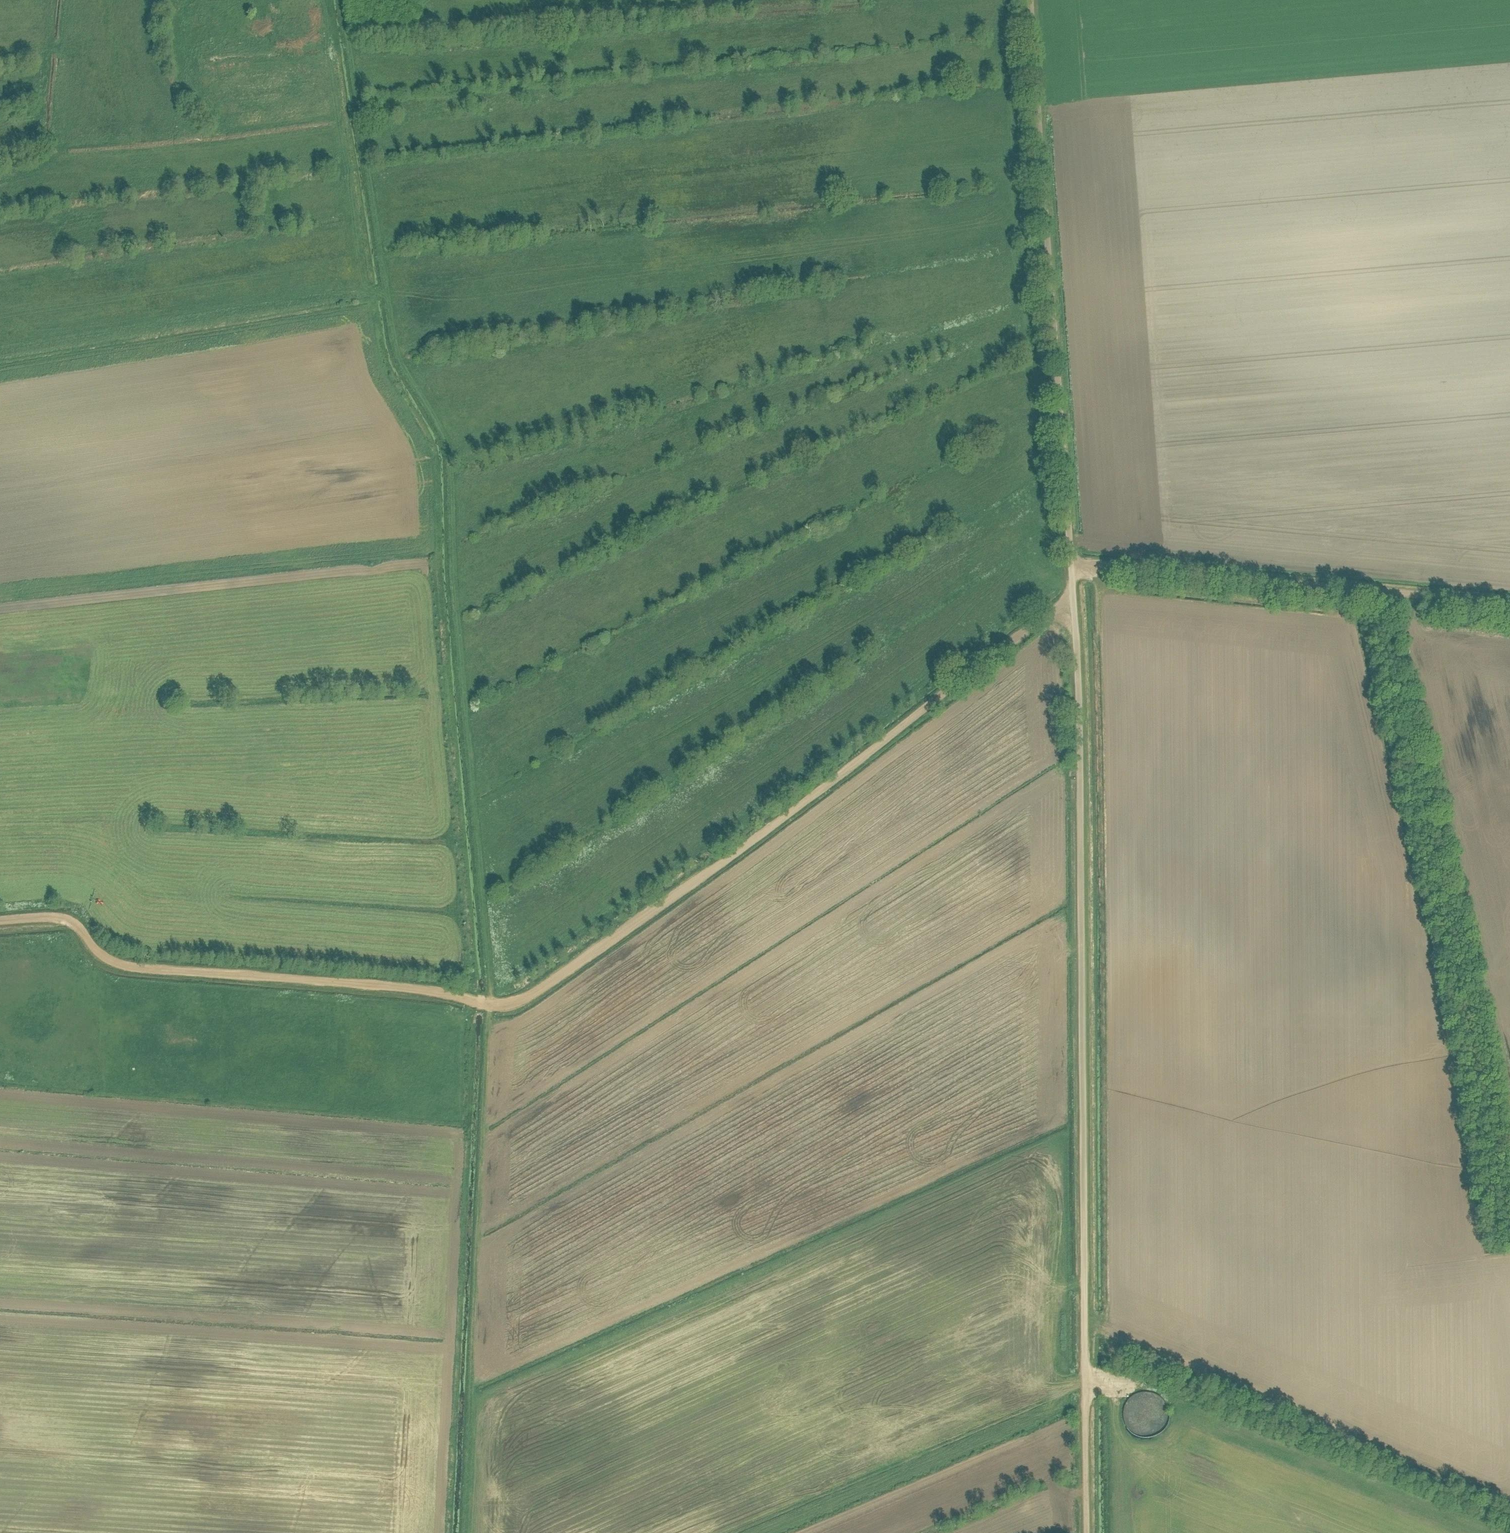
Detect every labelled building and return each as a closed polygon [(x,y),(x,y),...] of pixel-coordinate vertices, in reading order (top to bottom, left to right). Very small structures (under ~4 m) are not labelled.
[(1142,1417),(1142,1427),(1137,1427),(1137,1433),(1160,1433),(1160,1416),(1142,1417)]
